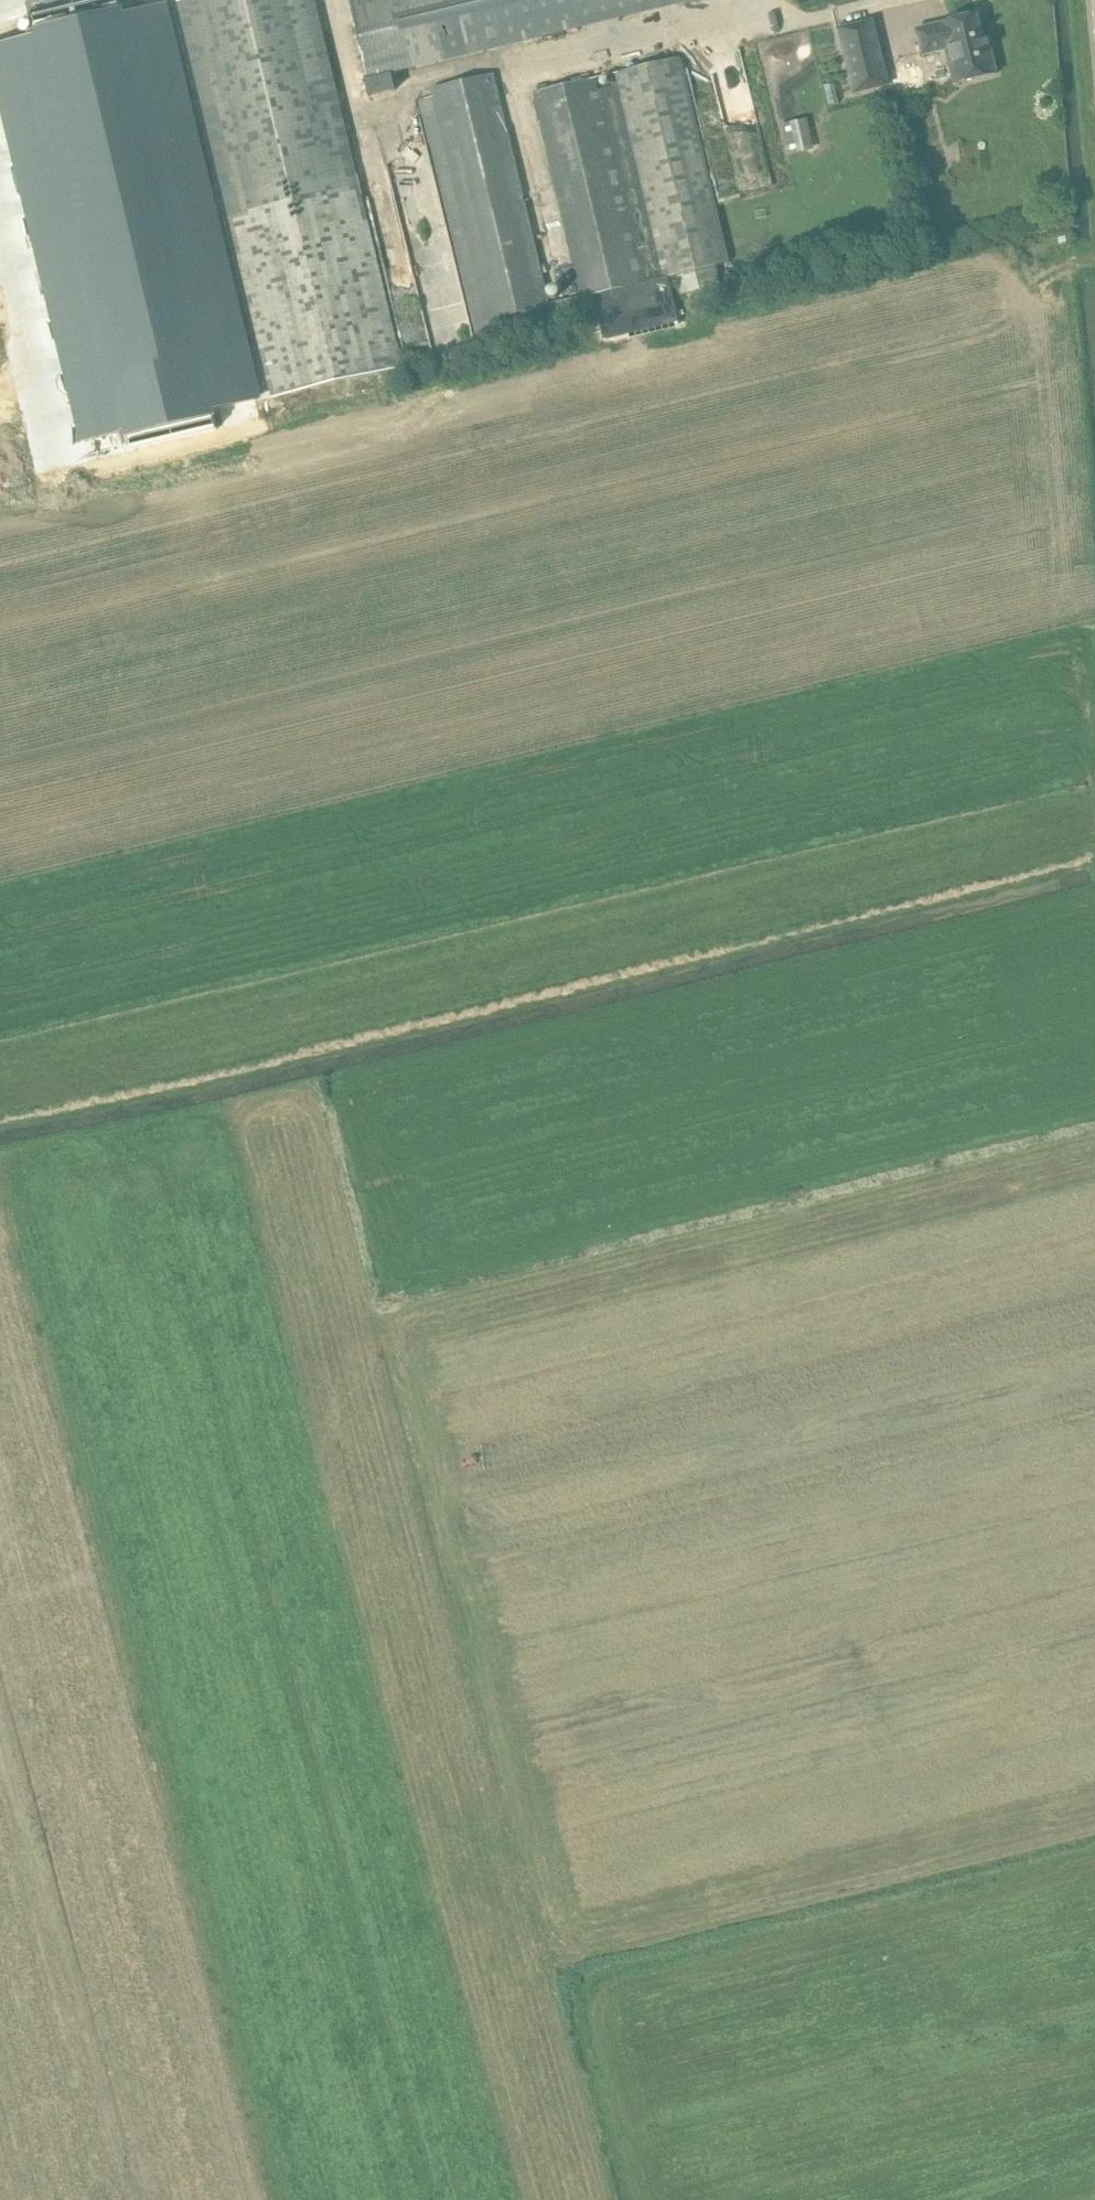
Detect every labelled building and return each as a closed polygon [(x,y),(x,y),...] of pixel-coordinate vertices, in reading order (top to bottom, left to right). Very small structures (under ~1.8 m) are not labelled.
[(0,43),(0,89),(84,442),(126,432),(131,451),(218,430),(214,411),(255,401),(161,4),(119,14),(116,0),(94,0),(27,16),(31,35),(14,39),(0,43)] [(313,0),(198,0),(179,4),(271,398),(400,367),(313,0)] [(369,79),(392,73),(582,28),(698,0),(350,0),(369,79)] [(985,47),(977,13),(945,21),(915,29),(921,55),(952,48),(960,82),(997,73),(990,46),(985,47)] [(889,85),(873,20),(836,29),(852,94),(889,85)] [(680,58),(615,74),(617,82),(663,280),(669,279),(677,277),(680,293),(719,284),(716,268),(729,264),(680,58)] [(547,303),(493,72),(430,87),(432,98),(444,146),(485,320),(548,305),(547,303)] [(597,91),(594,79),(534,92),(580,295),(632,283),(640,282),(597,91)] [(444,146),(432,98),(419,101),(421,110),(476,337),(596,308),(604,339),(680,321),(669,279),(663,280),(617,82),(608,85),(608,88),(597,91),(640,282),(632,283),(580,295),(547,303),(548,305),(485,320),(444,146)] [(782,120),(786,151),(811,148),(808,117),(782,120)]
